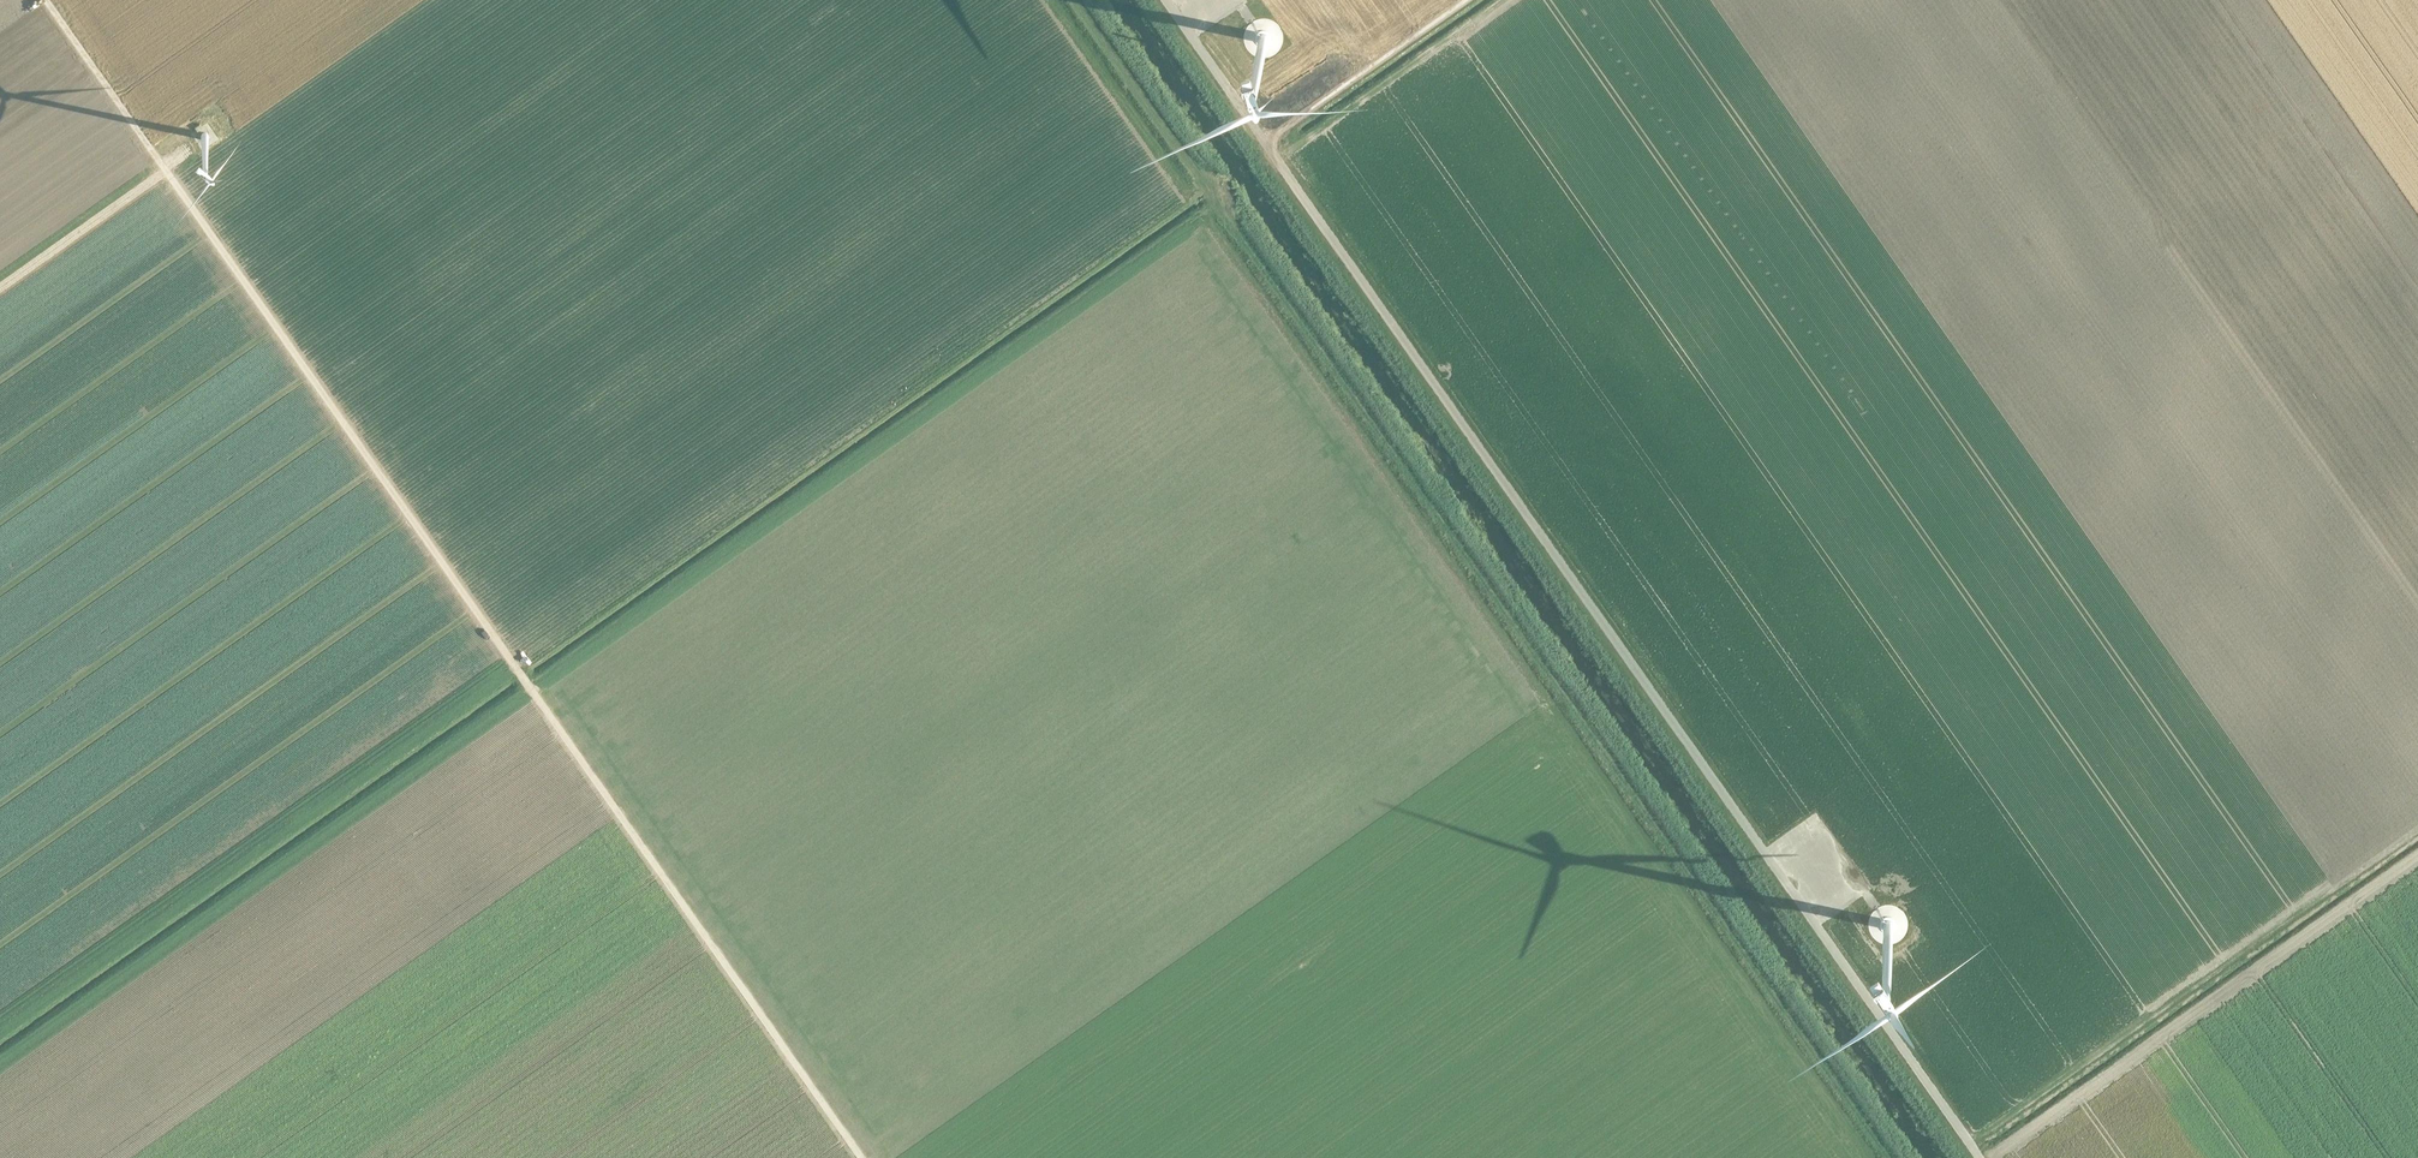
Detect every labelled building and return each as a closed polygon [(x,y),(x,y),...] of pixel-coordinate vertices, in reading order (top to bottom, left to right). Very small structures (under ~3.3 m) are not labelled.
[(1258,37),(1258,38),(1258,39),(1258,40),(1259,41),(1260,42),(1261,43),(1262,43),(1263,43),(1264,43),(1265,43),(1266,43),(1267,42),(1268,41),(1269,40),(1269,39),(1269,38),(1269,37),(1269,36),(1268,35),(1267,34),(1267,33),(1266,33),(1265,33),(1264,32),(1263,32),(1262,33),(1261,33),(1260,34),(1259,34),(1259,35),(1258,36),(1258,37)] [(1883,924),(1883,925),(1883,926),(1883,927),(1884,928),(1884,929),(1885,929),(1886,930),(1887,930),(1888,930),(1889,930),(1890,930),(1891,930),(1892,929),(1892,928),(1893,928),(1893,927),(1894,926),(1894,925),(1894,924),(1893,923),(1893,922),(1892,921),(1891,920),(1890,920),(1889,919),(1888,919),(1887,920),(1886,920),(1885,921),(1884,921),(1884,922),(1883,923),(1883,924)]
